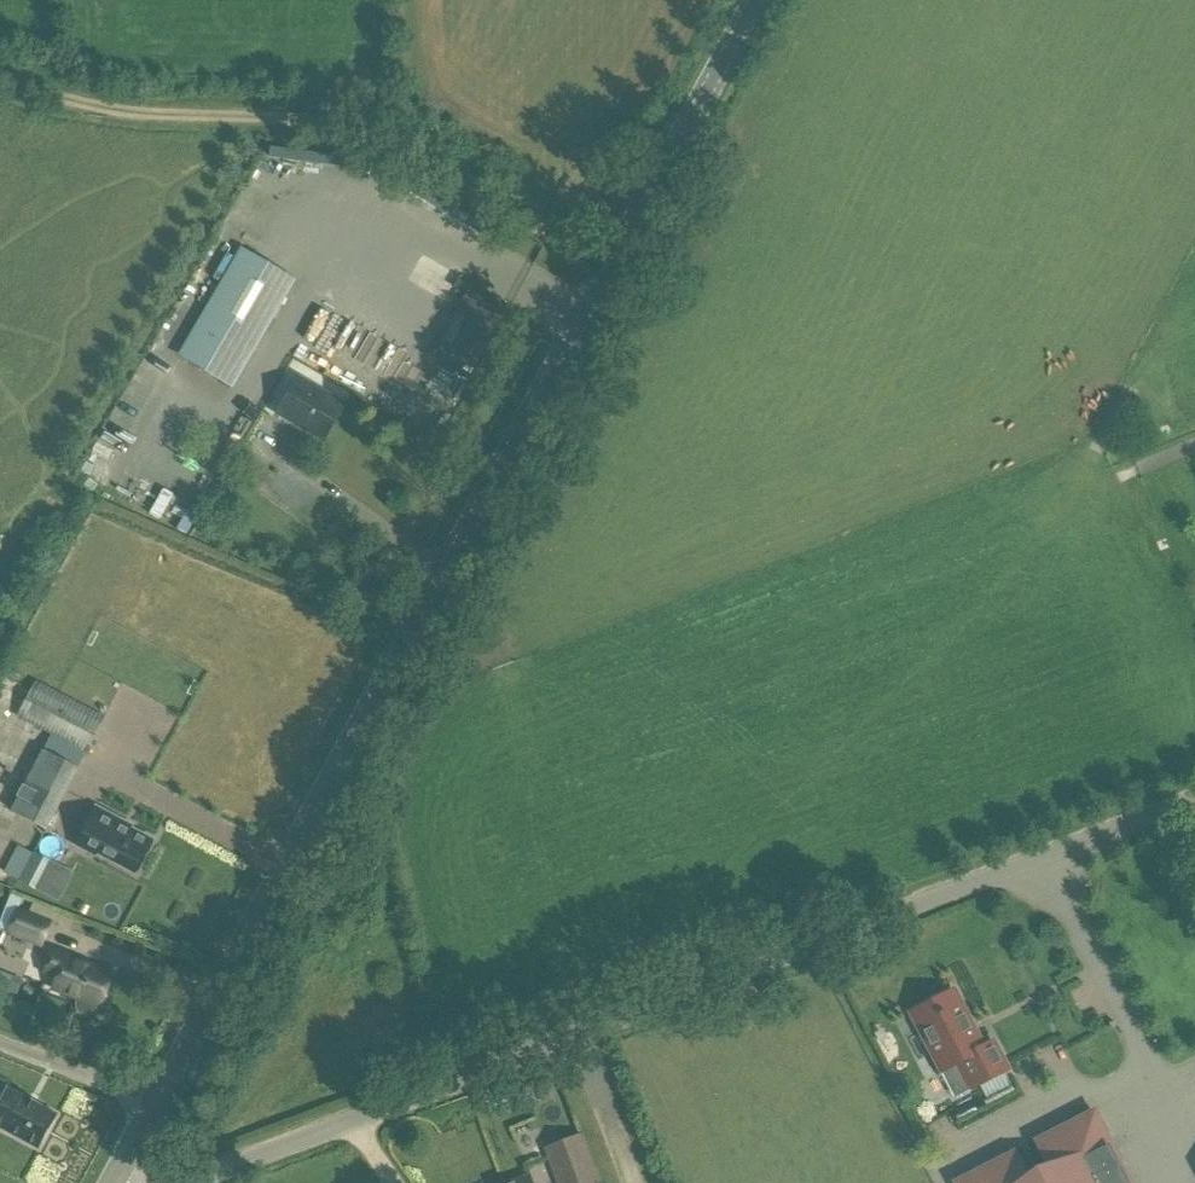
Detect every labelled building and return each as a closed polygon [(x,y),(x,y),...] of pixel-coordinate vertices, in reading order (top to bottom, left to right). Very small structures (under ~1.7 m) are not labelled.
[(496,225),(492,236),(516,245),(521,235),(496,225)] [(242,253),(182,359),(232,388),(292,282),(242,253)] [(187,303),(198,277),(188,273),(177,299),(187,303)] [(300,379),(279,416),(325,441),(345,405),(300,379)] [(181,533),(189,515),(178,510),(170,528),(181,533)] [(37,682),(18,717),(88,755),(107,718),(37,682)] [(44,750),(11,812),(49,832),(81,769),(44,750)] [(99,807),(78,847),(96,856),(98,853),(136,874),(154,841),(123,824),(125,821),(99,807)] [(22,847),(7,874),(43,893),(56,865),(22,847)] [(20,911),(11,933),(42,945),(51,923),(20,911)] [(56,951),(49,968),(62,973),(55,990),(100,1008),(113,975),(69,958),(70,956),(56,951)] [(12,987),(0,982),(0,995),(8,998),(12,987)] [(969,1032),(975,1029),(955,991),(936,1001),(933,996),(915,1006),(917,1010),(912,1013),(956,1097),(1008,1070),(994,1043),(979,1051),(969,1032)] [(0,1100),(0,1128),(40,1150),(58,1116),(41,1107),(42,1105),(24,1096),(24,1097),(7,1088),(0,1100)] [(1093,1117),(1068,1129),(1081,1155),(1026,1182),(1127,1182),(1093,1117)] [(545,1148),(558,1182),(601,1182),(583,1134),(545,1148)] [(964,1182),(993,1182),(987,1172),(964,1182)]
